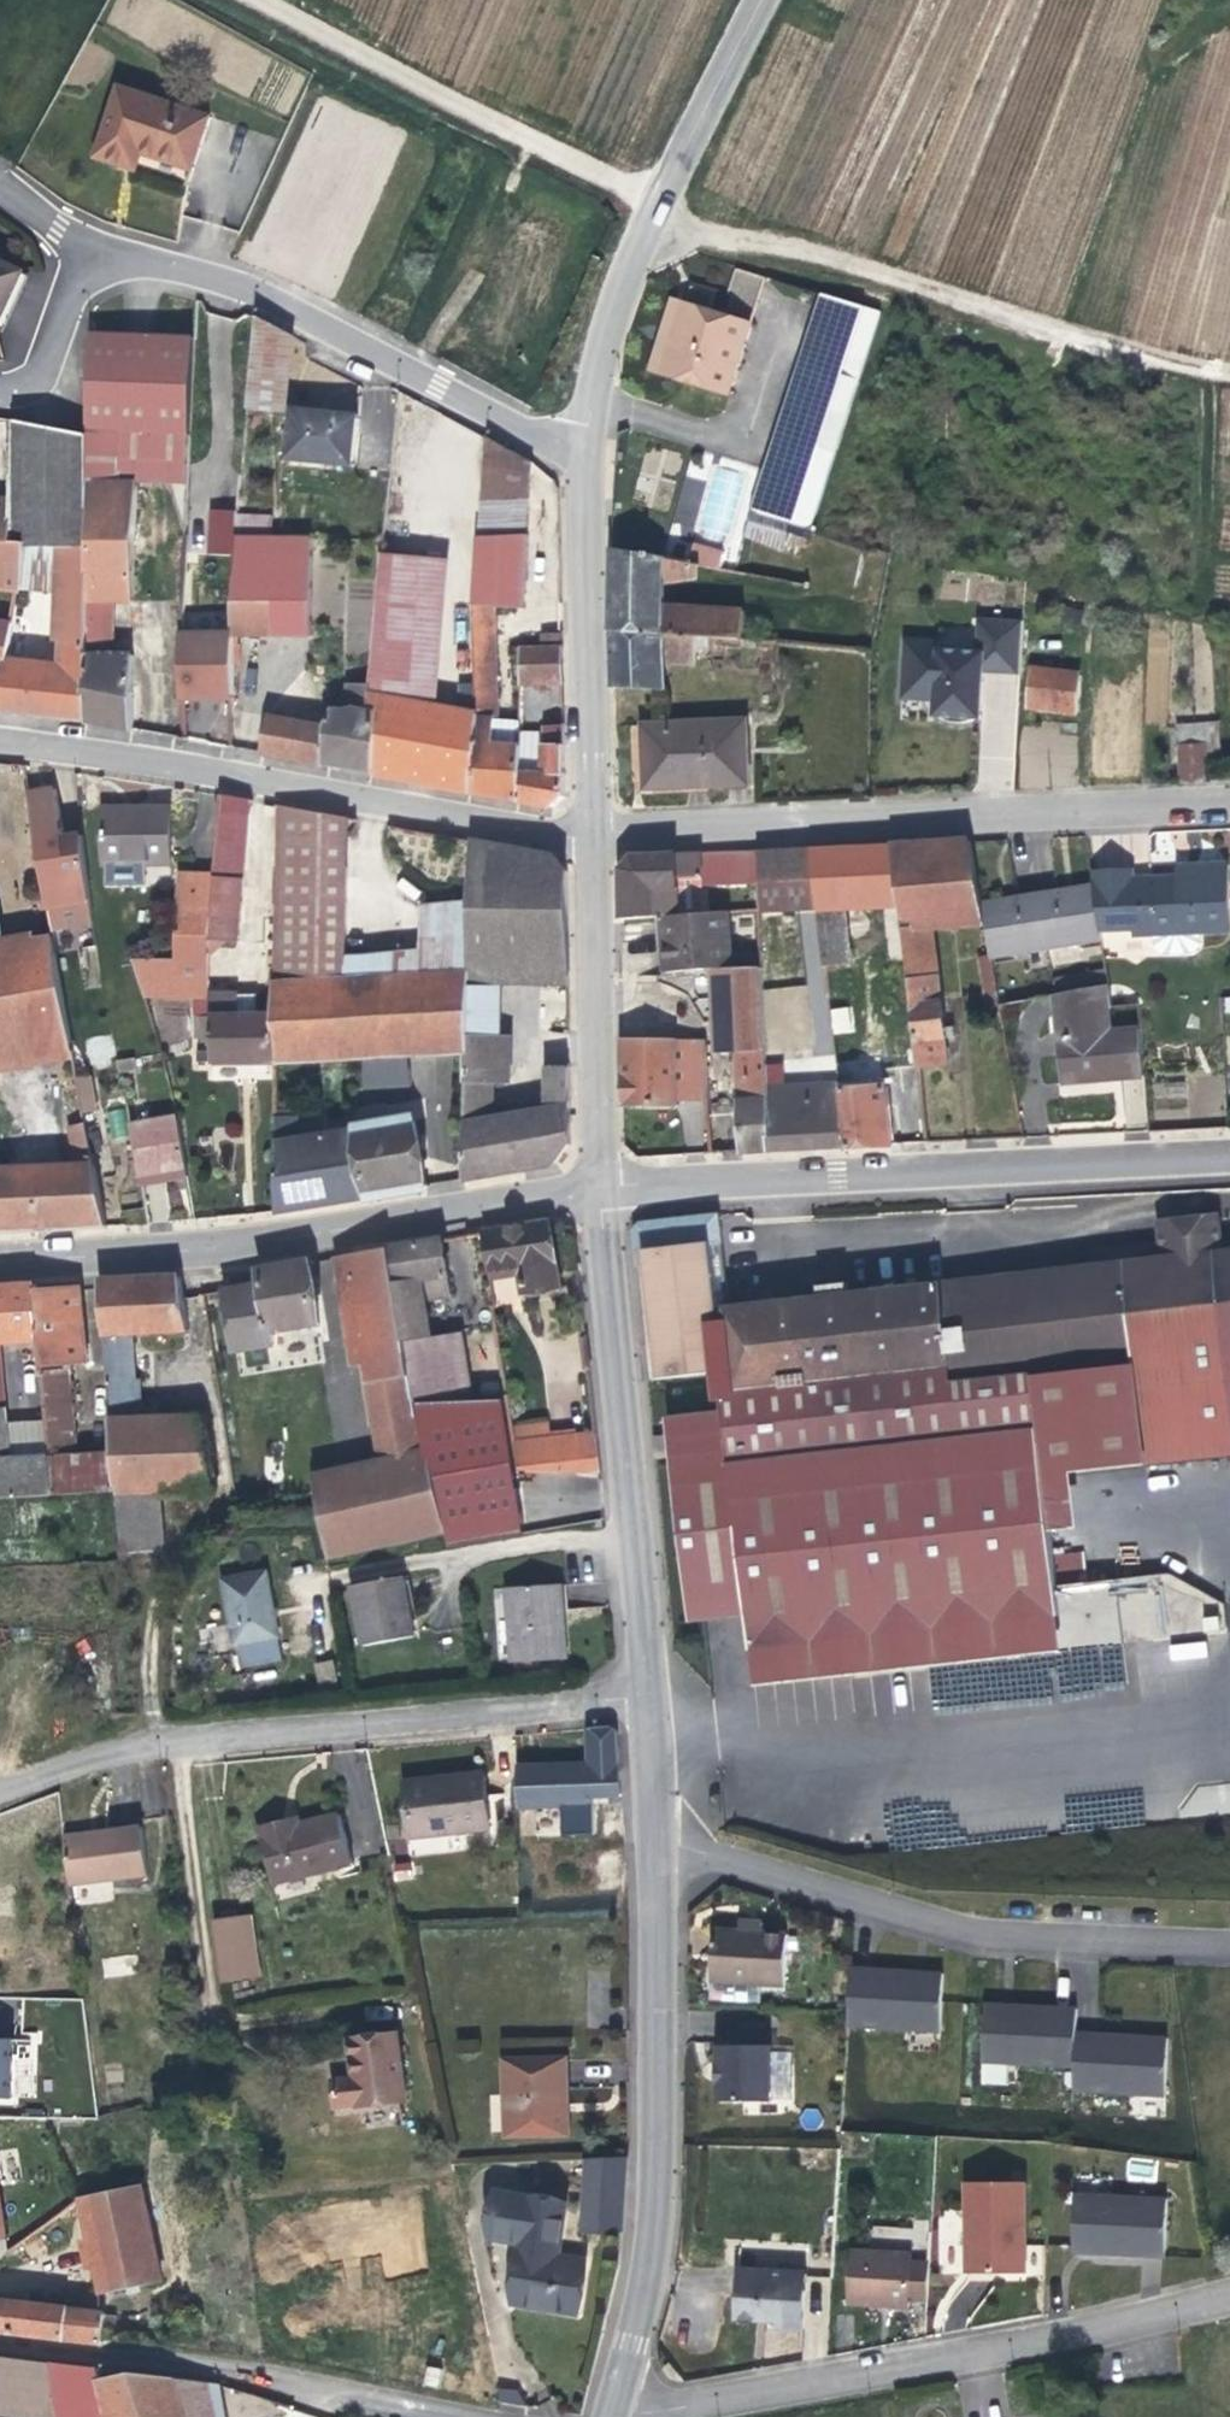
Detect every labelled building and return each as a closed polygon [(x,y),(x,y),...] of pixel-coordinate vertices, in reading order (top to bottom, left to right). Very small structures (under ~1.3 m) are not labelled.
[(136,153),(142,155),(146,156),(197,173),(216,120),(165,103),(124,89),(100,159),(131,171),(136,153)] [(140,174),(146,156),(142,155),(136,153),(131,171),(134,172),(140,174)] [(23,274),(0,264),(0,319),(23,274)] [(768,279),(739,269),(730,294),(736,297),(730,320),(714,315),(689,307),(684,305),(663,374),(731,397),(768,279)] [(689,307),(714,315),(719,296),(695,288),(689,307)] [(813,531),(837,455),(882,314),(825,296),(780,438),(754,513),(796,526),(813,531)] [(652,371),(663,374),(684,305),(674,302),(652,371)] [(293,335),(257,316),(249,408),(285,410),(293,335)] [(194,336),(136,334),(90,333),(88,358),(88,435),(89,481),(116,482),(116,430),(136,431),(190,435),(194,336)] [(358,417),(292,410),(287,462),(353,468),(358,417)] [(13,421),(11,500),(10,543),(24,545),(59,551),(57,643),(65,644),(65,662),(58,669),(5,664),(5,666),(0,666),(0,714),(84,723),(89,481),(88,435),(13,421)] [(529,460),(487,438),(480,499),(527,501),(529,460)] [(754,513),(612,469),(611,549),(667,559),(667,534),(668,505),(690,519),(747,536),(754,513)] [(116,482),(89,481),(84,723),(132,731),(133,657),(112,657),(113,601),(133,601),(137,483),(116,482)] [(21,589),(24,545),(10,543),(11,500),(0,499),(0,587),(21,589)] [(527,501),(480,499),(476,534),(525,537),(527,501)] [(268,518),(239,516),(238,532),(268,534),(268,518)] [(813,531),(796,526),(788,585),(806,589),(813,531)] [(238,532),(237,538),(305,542),(306,536),(268,534),(238,532)] [(525,537),(476,534),(473,568),(473,607),(479,607),(495,608),(495,611),(520,612),(525,537)] [(667,534),(667,559),(703,566),(704,552),(667,534)] [(237,538),(187,535),(183,599),(234,602),(237,538)] [(529,537),(525,537),(520,612),(525,612),(529,537)] [(305,542),(237,538),(234,602),(232,636),(302,639),(305,542)] [(667,559),(611,549),(610,632),(698,638),(742,642),(745,612),(688,607),(665,617),(666,584),(667,559)] [(449,559),(383,551),(374,649),(438,661),(449,559)] [(703,566),(667,559),(666,584),(701,580),(703,566)] [(473,607),(476,714),(472,794),(518,803),(518,777),(518,735),(518,723),(493,718),(495,714),(495,611),(479,610),(479,607),(473,607)] [(903,640),(903,652),(900,701),(923,702),(933,702),(933,718),(938,718),(944,721),(950,724),(968,723),(973,720),(980,721),(982,674),(1019,676),(1022,622),(976,619),(975,652),(939,650),(939,642),(903,640)] [(5,664),(12,624),(0,622),(0,666),(5,666),(5,664)] [(698,638),(610,632),(612,687),(666,691),(666,657),(696,659),(698,638)] [(181,636),(184,699),(234,701),(232,636),(181,636)] [(563,688),(562,648),(517,649),(517,689),(553,688),(563,688)] [(374,649),(370,694),(434,706),(438,661),(374,649)] [(1075,713),(1079,675),(1032,670),(1028,708),(1075,713)] [(564,707),(563,688),(553,688),(554,707),(564,707)] [(252,715),(250,753),(371,775),(374,713),(368,713),(370,694),(355,692),(354,710),(352,712),(347,714),(334,711),(326,728),(252,715)] [(374,713),(371,775),(472,794),(476,714),(434,706),(370,694),(368,713),(374,713)] [(632,724),(632,731),(635,790),(657,789),(658,796),(689,795),(689,787),(751,786),(748,727),(747,720),(632,724)] [(564,799),(564,727),(543,727),(543,734),(544,774),(535,775),(536,807),(553,810),(564,799)] [(543,734),(518,735),(518,777),(535,775),(544,774),(543,734)] [(1206,782),(1205,747),(1182,747),(1183,783),(1206,782)] [(518,777),(518,803),(536,807),(535,775),(518,777)] [(46,797),(29,800),(53,929),(94,923),(82,835),(66,837),(57,788),(45,789),(46,797)] [(45,789),(28,792),(29,800),(46,797),(45,789)] [(249,802),(222,798),(216,862),(244,862),(249,802)] [(321,981),(320,937),(326,937),(327,816),(278,808),(276,939),(276,984),(321,981)] [(170,811),(134,810),(102,810),(103,864),(133,864),(170,864),(170,811)] [(555,857),(472,842),(470,900),(468,974),(505,973),(568,972),(566,872),(555,857)] [(981,907),(969,843),(893,846),(900,907),(905,956),(918,1069),(948,1066),(945,1039),(953,1038),(952,1027),(944,1028),(931,927),(984,924),(981,907)] [(900,907),(893,846),(810,849),(814,886),(824,967),(848,964),(842,909),(881,907),(900,907)] [(814,886),(810,849),(755,852),(757,886),(757,888),(814,886)] [(757,886),(755,852),(633,857),(620,869),(621,921),(663,918),(709,915),(707,886),(757,886)] [(216,862),(215,873),(212,916),(210,953),(238,955),(244,862),(216,862)] [(1215,931),(1229,930),(1229,921),(1227,863),(1211,863),(1198,864),(1198,876),(1176,877),(1157,878),(1160,920),(1160,953),(1191,951),(1201,944),(1201,931),(1215,931)] [(1175,866),(1176,877),(1198,876),(1198,864),(1175,866)] [(1160,920),(1157,878),(1128,879),(1128,869),(1098,870),(1098,880),(1091,881),(1092,889),(1099,930),(1130,929),(1130,935),(1149,935),(1149,947),(1160,953),(1160,920)] [(215,873),(179,870),(178,914),(212,916),(215,873)] [(1072,898),(1043,902),(1051,952),(1102,944),(1099,930),(1092,889),(1071,893),(1072,898)] [(468,974),(470,900),(424,902),(425,943),(405,944),(406,959),(407,977),(468,974)] [(1051,952),(1043,902),(1002,909),(1001,904),(981,907),(984,924),(990,955),(991,962),(1051,952)] [(905,956),(900,907),(881,907),(887,959),(905,956)] [(212,916),(178,914),(177,957),(176,997),(208,997),(208,994),(210,953),(212,916)] [(709,915),(663,918),(666,974),(712,972),(729,972),(728,948),(725,948),(722,914),(709,915)] [(54,935),(4,944),(0,944),(0,1060),(75,1048),(54,935)] [(177,957),(134,953),(148,996),(176,997),(177,957)] [(1000,1007),(991,962),(990,955),(979,957),(989,1009),(1000,1007)] [(321,981),(276,984),(276,986),(276,1063),(302,1061),(467,1054),(467,1018),(468,974),(407,977),(406,959),(373,960),(374,979),(321,981)] [(766,1068),(761,970),(729,972),(712,972),(713,984),(718,1053),(738,1053),(743,1154),(771,1153),(766,1068)] [(568,989),(568,972),(505,973),(505,989),(568,989)] [(712,972),(666,974),(667,978),(680,978),(680,982),(686,985),(713,984),(712,972)] [(505,973),(468,974),(467,1018),(501,1018),(504,1018),(505,989),(505,973)] [(208,994),(208,997),(214,1066),(276,1063),(276,986),(268,986),(268,1018),(236,1019),(235,994),(208,994)] [(501,1018),(467,1018),(467,1054),(464,1182),(524,1173),(527,1168),(556,1166),(570,1147),(569,1069),(545,1069),(545,1112),(488,1120),(495,1083),(499,1084),(500,1038),(501,1018)] [(1139,1030),(1066,1036),(1059,1036),(1061,1078),(1072,1077),(1091,1075),(1091,1082),(1142,1079),(1139,1030)] [(500,1038),(499,1084),(512,1085),(513,1039),(500,1038)] [(674,1042),(622,1041),(623,1107),(675,1107),(675,1103),(674,1042)] [(704,1043),(674,1042),(675,1103),(708,1102),(704,1043)] [(75,1048),(0,1060),(0,1074),(77,1061),(75,1048)] [(135,1061),(118,1064),(121,1079),(136,1076),(135,1061)] [(302,1061),(276,1063),(276,1114),(301,1113),(302,1061)] [(840,1092),(839,1088),(785,1090),(784,1067),(766,1068),(771,1153),(847,1149),(840,1092)] [(1061,1084),(1073,1083),(1091,1082),(1091,1075),(1072,1077),(1061,1078),(1061,1084)] [(93,1078),(81,1080),(87,1114),(98,1113),(93,1078)] [(847,1149),(889,1147),(881,1087),(840,1092),(847,1149)] [(347,1112),(298,1120),(297,1141),(360,1130),(347,1112)] [(177,1115),(128,1123),(140,1186),(189,1178),(177,1115)] [(276,1117),(276,1214),(426,1188),(415,1121),(360,1130),(297,1141),(298,1120),(298,1117),(276,1117)] [(683,1125),(685,1157),(712,1156),(709,1124),(683,1125)] [(106,1227),(89,1126),(73,1128),(79,1167),(0,1170),(0,1233),(106,1227)] [(1213,1217),(1217,1256),(1227,1255),(1223,1216),(1213,1217)] [(1162,1221),(1167,1261),(1217,1256),(1213,1217),(1162,1221)] [(545,1224),(483,1234),(489,1275),(519,1271),(524,1295),(556,1289),(545,1224)] [(743,1614),(747,1648),(1056,1617),(1049,1534),(1044,1479),(1034,1378),(1134,1369),(1143,1469),(1229,1462),(1229,1255),(1227,1255),(1217,1256),(1167,1261),(713,1306),(708,1240),(674,1242),(673,1226),(647,1234),(647,1248),(640,1248),(652,1379),(719,1374),(723,1414),(667,1418),(686,1601),(741,1596),(743,1614)] [(441,1241),(388,1250),(396,1304),(399,1303),(451,1297),(441,1241)] [(376,1427),(416,1420),(413,1395),(404,1341),(399,1303),(396,1304),(388,1250),(349,1256),(367,1367),(376,1427)] [(349,1256),(333,1259),(351,1369),(367,1367),(349,1256)] [(220,1284),(235,1353),(271,1348),(269,1335),(319,1328),(310,1263),(258,1270),(259,1278),(220,1284)] [(519,1271),(489,1275),(490,1282),(516,1279),(517,1296),(524,1295),(519,1271)] [(115,1493),(118,1556),(156,1553),(152,1491),(213,1492),(203,1418),(143,1419),(140,1379),(134,1379),(132,1335),(189,1332),(180,1277),(100,1282),(112,1455),(115,1493)] [(33,1285),(0,1287),(0,1344),(38,1343),(34,1293),(33,1285)] [(81,1289),(34,1293),(38,1343),(45,1414),(67,1413),(64,1370),(87,1368),(81,1289)] [(404,1341),(413,1395),(472,1397),(461,1332),(404,1341)] [(1034,1378),(1044,1479),(1049,1534),(1078,1532),(1073,1476),(1143,1469),(1134,1369),(1034,1378)] [(8,1461),(5,1410),(0,1411),(0,1462),(8,1461)] [(45,1414),(48,1459),(78,1457),(74,1413),(67,1413),(45,1414)] [(379,1462),(422,1452),(416,1420),(376,1427),(373,1427),(379,1462)] [(518,1473),(600,1472),(597,1435),(513,1442),(518,1473)] [(656,1460),(669,1459),(667,1435),(654,1436),(656,1460)] [(311,1476),(319,1516),(328,1560),(446,1531),(428,1451),(422,1452),(379,1462),(311,1476)] [(51,1496),(115,1493),(112,1455),(78,1457),(48,1459),(51,1496)] [(51,1496),(48,1459),(8,1461),(0,1462),(0,1499),(51,1496)] [(241,1648),(244,1668),(282,1661),(266,1570),(224,1578),(236,1649),(241,1648)] [(353,1585),(364,1647),(416,1638),(404,1577),(353,1585)] [(506,1592),(506,1606),(508,1665),(561,1664),(558,1595),(558,1590),(506,1592)] [(688,1619),(743,1614),(741,1596),(686,1601),(688,1619)] [(1056,1617),(747,1648),(750,1684),(929,1666),(1060,1654),(1056,1617)] [(1169,1643),(1170,1661),(1206,1658),(1205,1640),(1169,1643)] [(313,1662),(317,1682),(336,1678),(332,1659),(313,1662)] [(515,1771),(516,1809),(617,1805),(615,1725),(583,1726),(584,1768),(515,1771)] [(486,1832),(479,1776),(401,1786),(408,1842),(486,1832)] [(349,1866),(334,1815),(282,1830),(279,1820),(252,1828),(268,1887),(349,1866)] [(66,1887),(143,1880),(138,1828),(101,1832),(102,1842),(61,1846),(66,1887)] [(101,1832),(60,1837),(61,1846),(102,1842),(101,1832)] [(210,1924),(218,1988),(255,1984),(249,1920),(210,1924)] [(709,1981),(784,1987),(790,1938),(762,1935),(763,1923),(740,1922),(739,1934),(714,1931),(709,1981)] [(942,1977),(850,1972),(847,2030),(938,2035),(942,1977)] [(1072,2011),(982,2007),(980,2066),(1068,2072),(1070,2037),(1072,2011)] [(380,2098),(388,2097),(401,2096),(394,2037),(377,2039),(346,2043),(349,2081),(328,2082),(330,2109),(354,2107),(354,2111),(381,2108),(380,2098)] [(1070,2037),(1068,2072),(1066,2095),(1161,2102),(1163,2043),(1070,2037)] [(0,2038),(0,2100),(10,2100),(11,2038),(0,2038)] [(717,2108),(766,2108),(767,2048),(718,2048),(717,2067),(714,2067),(714,2085),(717,2085),(717,2108)] [(564,2135),(560,2059),(499,2062),(503,2137),(564,2135)] [(401,2096),(388,2097),(380,2098),(381,2108),(390,2107),(403,2106),(401,2096)] [(577,2235),(615,2238),(621,2163),(582,2164),(577,2235)] [(138,2187),(75,2200),(83,2239),(90,2272),(95,2298),(157,2286),(138,2187)] [(965,2279),(1031,2283),(1042,2284),(1044,2255),(1033,2255),(1025,2254),(1029,2190),(976,2187),(975,2215),(973,2240),(967,2240),(965,2279)] [(1165,2200),(1075,2196),(1073,2257),(1161,2262),(1165,2200)] [(509,2309),(573,2318),(580,2270),(553,2266),(561,2212),(495,2201),(488,2243),(518,2247),(509,2309)] [(90,2272),(83,2239),(74,2240),(80,2274),(90,2272)] [(904,2299),(925,2301),(927,2265),(907,2264),(907,2256),(847,2250),(843,2305),(904,2309),(904,2299)] [(800,2330),(804,2276),(735,2272),(733,2320),(774,2322),(774,2328),(800,2330)] [(97,2346),(99,2314),(0,2303),(0,2334),(97,2346)] [(0,2357),(0,2396),(52,2399),(43,2362),(0,2357)] [(43,2362),(52,2399),(56,2416),(109,2416),(94,2368),(43,2362)] [(174,2380),(130,2374),(101,2382),(97,2369),(94,2368),(109,2416),(185,2416),(174,2380)] [(185,2416),(229,2416),(218,2386),(174,2380),(185,2416)]
